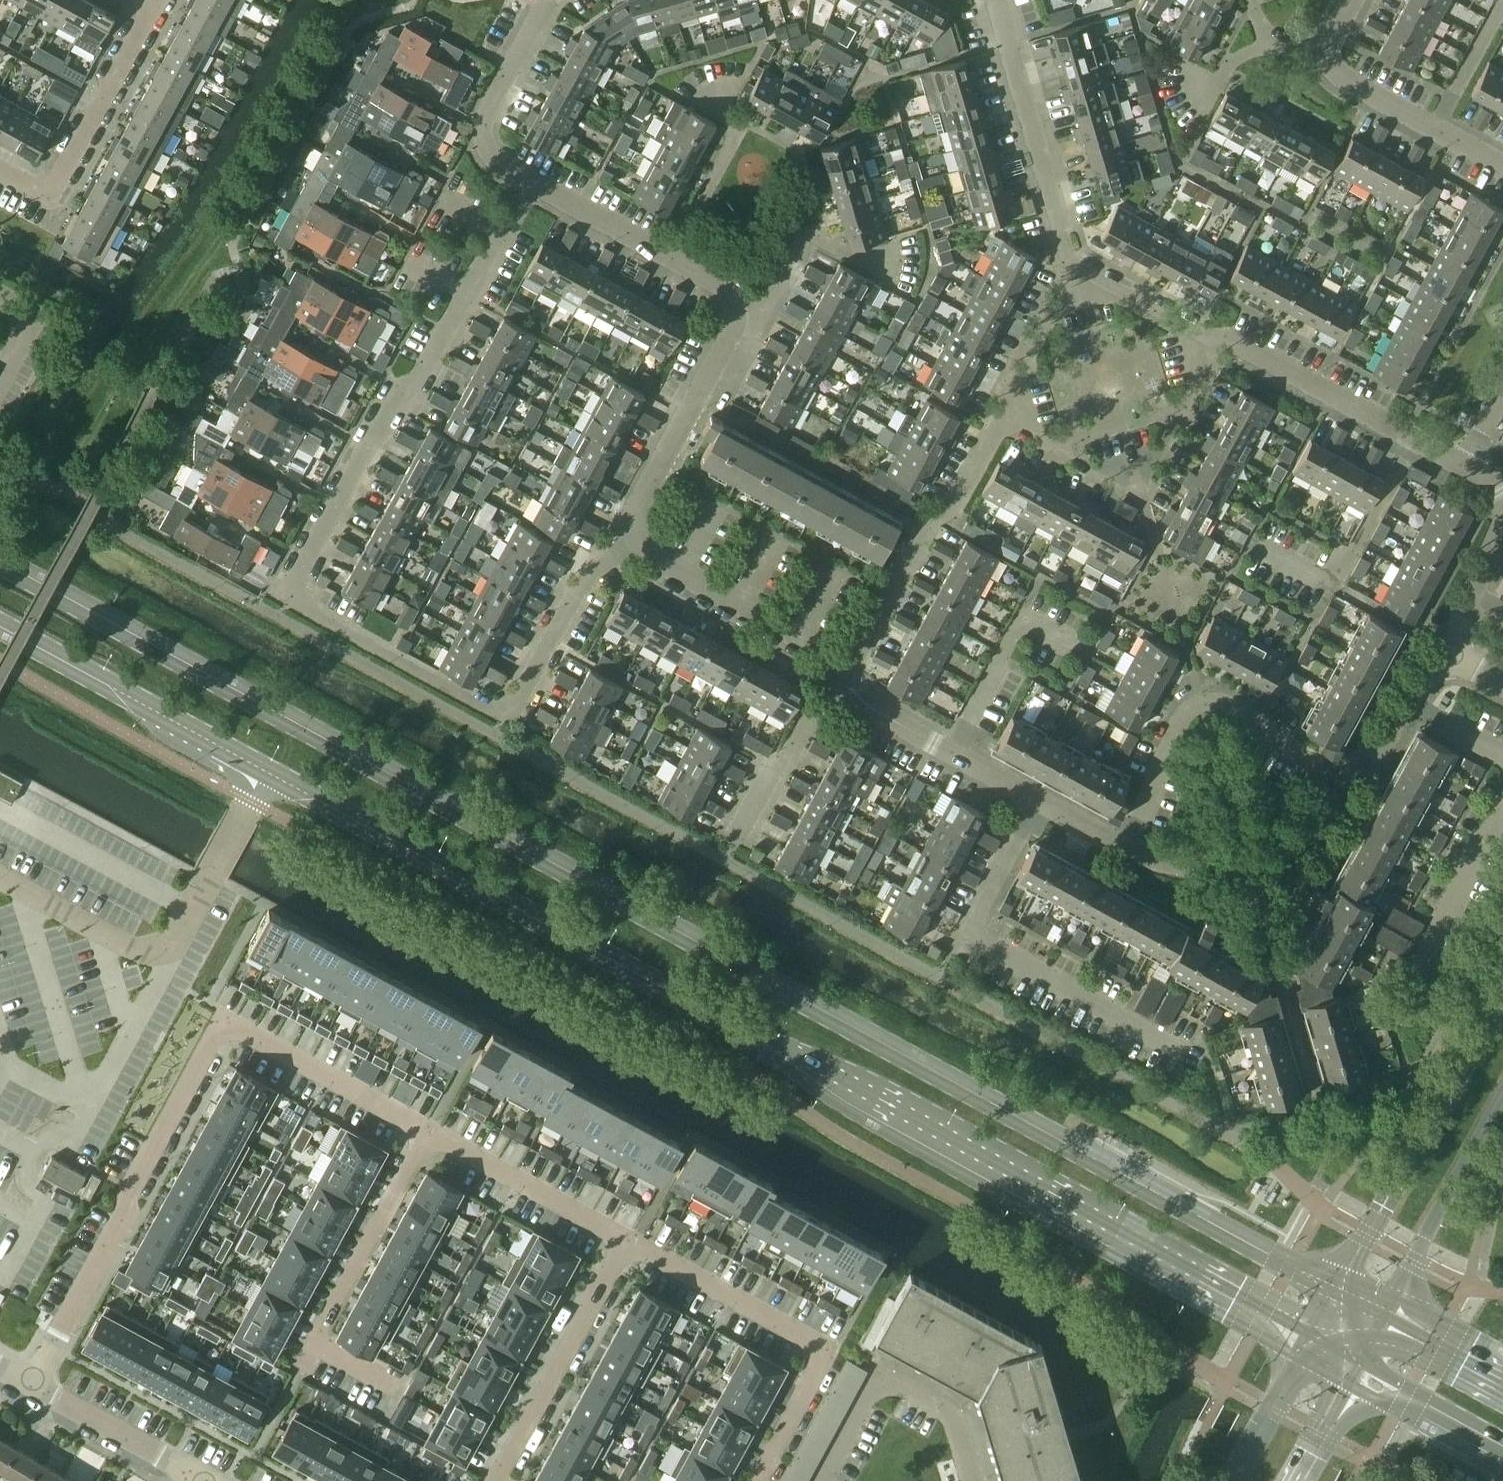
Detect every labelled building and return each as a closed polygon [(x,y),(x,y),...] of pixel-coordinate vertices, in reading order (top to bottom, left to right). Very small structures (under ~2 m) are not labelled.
[(39,15),(47,0),(23,0),(20,4),(39,15)] [(58,25),(72,0),(47,0),(39,15),(58,25)] [(77,35),(95,4),(88,0),(72,0),(58,25),(77,35)] [(214,30),(224,11),(204,0),(189,0),(188,0),(193,3),(187,15),(214,30)] [(224,11),(235,17),(244,0),(204,0),(224,11)] [(627,39),(638,33),(658,27),(650,0),(625,0),(609,11),(627,39)] [(658,27),(661,35),(680,30),(678,21),(672,0),(650,0),(658,27)] [(678,21),(697,15),(693,0),(672,0),(678,21)] [(697,15),(717,9),(714,0),(693,0),(697,15)] [(717,9),(720,20),(740,14),(735,0),(714,0),(717,9)] [(740,14),(759,9),(757,0),(735,0),(740,14)] [(858,4),(876,14),(884,0),(860,0),(858,4)] [(876,14),(894,24),(907,0),(884,0),(876,14)] [(894,24),(912,34),(930,0),(907,0),(894,24)] [(912,34),(930,44),(935,60),(959,53),(947,14),(948,12),(936,6),(939,0),(930,0),(912,34)] [(1149,10),(1154,1),(1152,0),(1142,0),(1140,5),(1149,10)] [(1216,23),(1226,5),(1217,0),(1187,0),(1184,5),(1216,23)] [(1431,34),(1440,16),(1411,0),(1407,0),(1398,16),(1431,34)] [(1440,16),(1449,0),(1411,0),(1440,16)] [(73,43),(97,56),(101,48),(97,46),(114,15),(95,4),(77,35),(73,43)] [(1135,13),(1145,18),(1149,10),(1140,5),(1135,13)] [(1174,23),(1207,41),(1216,23),(1184,5),(1174,23)] [(568,43),(606,64),(616,45),(627,39),(609,11),(584,28),(578,40),(572,37),(568,43)] [(171,32),(204,49),(214,30),(187,15),(180,28),(175,25),(171,32)] [(1388,34),(1421,52),(1431,34),(1398,16),(1388,34)] [(1363,26),(1372,31),(1377,21),(1368,17),(1363,26)] [(466,21),(459,35),(469,41),(476,27),(466,21)] [(1372,31),(1380,36),(1385,26),(1377,21),(1372,31)] [(1164,42),(1196,60),(1207,41),(1174,23),(1164,42)] [(1052,56),(1093,44),(1088,24),(1053,34),(1057,47),(1050,49),(1052,56)] [(370,49),(365,58),(387,70),(394,57),(421,72),(430,54),(424,51),(426,46),(430,45),(434,47),(437,42),(405,25),(399,37),(388,31),(378,51),(374,48),(370,49)] [(166,53),(193,68),(204,49),(171,32),(168,38),(173,41),(166,53)] [(0,41),(8,45),(12,37),(5,33),(0,41)] [(798,36),(801,46),(810,43),(807,33),(798,36)] [(1378,53),(1411,70),(1421,52),(1388,34),(1378,53)] [(788,39),(791,49),(801,46),(798,36),(788,39)] [(1065,74),(1099,64),(1109,61),(1103,42),(1093,44),(1052,56),(1054,64),(1061,62),(1065,74)] [(564,65),(596,82),(606,64),(568,43),(564,50),(571,54),(564,65)] [(430,54),(421,72),(447,86),(440,99),(456,108),(473,77),(437,57),(439,53),(438,50),(434,47),(430,45),(426,46),(424,51),(430,54)] [(829,56),(838,61),(843,51),(835,46),(829,56)] [(30,58),(38,62),(43,54),(35,50),(30,58)] [(838,61),(847,65),(852,56),(843,51),(838,61)] [(151,70),(193,93),(204,74),(193,68),(166,53),(159,66),(154,63),(151,70)] [(38,62),(46,66),(50,58),(43,54),(38,62)] [(366,72),(355,91),(398,114),(407,97),(401,94),(401,93),(380,82),(387,70),(365,58),(361,66),(362,69),(366,72)] [(919,73),(925,93),(977,78),(975,71),(968,73),(965,60),(919,73)] [(1489,104),(1502,79),(1502,70),(1488,62),(1471,94),(1489,104)] [(23,71),(31,75),(35,67),(28,63),(23,71)] [(57,72),(65,77),(69,69),(61,64),(57,72)] [(1063,96),(1105,84),(1099,64),(1065,74),(1068,86),(1061,88),(1063,96)] [(548,79),(586,100),(596,82),(564,65),(558,76),(552,72),(548,79)] [(31,75),(39,79),(43,71),(35,67),(31,75)] [(746,100),(764,110),(782,78),(763,67),(746,100)] [(145,91),(183,112),(193,93),(151,70),(147,76),(152,79),(145,91)] [(48,88),(72,101),(78,90),(55,77),(48,88)] [(764,110),(782,120),(800,88),(782,78),(764,110)] [(925,93),(931,113),(976,100),(973,88),(980,86),(977,78),(925,93)] [(545,101),(576,118),(586,100),(548,79),(545,86),(551,89),(545,101)] [(782,120),(800,130),(823,89),(805,79),(800,88),(782,120)] [(1502,112),(1502,79),(1489,104),(1502,112)] [(1076,113),(1111,103),(1105,84),(1063,96),(1065,103),(1072,101),(1076,113)] [(407,97),(398,114),(443,139),(453,122),(413,100),(416,96),(414,93),(407,88),(403,89),(401,93),(401,94),(407,97)] [(893,91),(898,109),(908,106),(903,88),(893,91)] [(800,130),(819,140),(841,99),(823,89),(800,130)] [(130,107),(173,131),(183,112),(145,91),(138,104),(134,101),(130,107)] [(337,109),(333,117),(355,129),(361,117),(382,128),(382,127),(388,131),(398,114),(355,91),(352,98),(337,109)] [(1227,136),(1244,103),(1226,93),(1208,125),(1227,136)] [(15,104),(0,96),(0,132),(15,104)] [(638,105),(647,110),(652,101),(643,96),(638,105)] [(672,124),(705,142),(715,123),(674,100),(664,119),(672,124)] [(937,133),(947,129),(989,117),(987,110),(980,112),(976,100),(931,113),(937,133)] [(529,115),(567,136),(576,118),(545,101),(539,112),(532,108),(529,115)] [(1075,135),(1116,123),(1124,121),(1118,101),(1111,103),(1076,113),(1079,125),(1073,127),(1075,135)] [(1245,145),(1262,113),(1244,103),(1227,136),(1245,145)] [(17,146),(34,114),(15,104),(0,132),(0,137),(17,146)] [(633,114),(643,119),(647,110),(638,105),(633,114)] [(125,129),(162,150),(173,131),(130,107),(126,114),(131,117),(125,129)] [(1477,116),(1486,121),(1491,112),(1482,107),(1477,116)] [(1262,155),(1280,123),(1262,113),(1245,145),(1262,155)] [(17,146),(37,157),(54,125),(34,114),(17,146)] [(382,127),(382,128),(380,132),(381,135),(389,140),(392,139),(394,135),(433,156),(443,139),(398,114),(388,131),(382,127)] [(525,137),(556,154),(567,136),(529,115),(525,122),(531,125),(525,137)] [(1472,125),(1482,130),(1486,121),(1477,116),(1472,125)] [(330,137),(323,151),(365,174),(374,156),(348,142),(355,129),(333,117),(328,126),(330,137)] [(947,129),(953,149),(988,139),(984,127),(991,125),(989,117),(947,129)] [(1087,152),(1122,142),(1116,123),(1075,135),(1077,142),(1084,140),(1087,152)] [(1275,175),(1280,165),(1298,133),(1280,123),(1262,155),(1257,165),(1275,175)] [(1373,132),(1383,137),(1387,128),(1378,123),(1373,132)] [(663,142),(695,160),(705,142),(672,124),(663,142)] [(884,130),(887,140),(897,137),(895,127),(884,130)] [(109,145),(152,169),(162,150),(125,129),(118,142),(113,139),(109,145)] [(618,141),(628,146),(633,137),(623,132),(618,141)] [(1369,141),(1378,146),(1383,137),(1373,132),(1369,141)] [(1280,165),(1298,175),(1316,142),(1298,133),(1280,165)] [(822,148),(828,169),(863,158),(857,138),(822,148)] [(1334,171),(1352,181),(1370,149),(1352,138),(1334,171)] [(953,149),(959,169),(1000,157),(998,149),(991,151),(988,139),(953,149)] [(614,150),(623,155),(628,146),(618,141),(614,150)] [(653,160),(685,177),(695,160),(663,142),(653,160)] [(1086,174),(1128,162),(1122,142),(1087,152),(1091,164),(1084,166),(1086,174)] [(1298,175),(1317,185),(1335,152),(1316,142),(1298,175)] [(1409,151),(1419,157),(1423,148),(1414,143),(1409,151)] [(104,167),(131,182),(142,188),(152,169),(109,145),(106,152),(111,155),(104,167)] [(1352,181),(1370,191),(1388,158),(1370,149),(1352,181)] [(300,177),(322,189),(329,176),(349,188),(349,187),(356,191),(365,174),(323,151),(312,170),(308,168),(305,169),(300,177)] [(1404,160),(1414,165),(1419,157),(1409,151),(1404,160)] [(374,156),(365,174),(410,198),(422,177),(421,174),(413,169),(409,170),(407,174),(374,156)] [(1199,165),(1208,170),(1213,160),(1205,156),(1199,165)] [(893,160),(896,170),(906,167),(904,157),(893,160)] [(959,169),(965,188),(999,178),(996,166),(1002,164),(1000,157),(959,169)] [(828,169),(833,188),(869,178),(863,158),(828,169)] [(1370,191),(1388,201),(1406,168),(1388,158),(1370,191)] [(643,177),(675,195),(685,177),(653,160),(643,177)] [(1208,170),(1217,175),(1222,165),(1213,160),(1208,170)] [(1095,179),(1099,192),(1134,182),(1128,162),(1086,174),(1088,181),(1095,179)] [(89,183),(121,201),(131,182),(104,167),(97,180),(92,177),(89,183)] [(896,170),(899,179),(909,176),(906,167),(896,170)] [(598,177),(608,183),(613,174),(603,168),(598,177)] [(1388,201),(1407,211),(1425,178),(1406,168),(1388,201)] [(349,187),(349,188),(347,192),(348,195),(356,199),(359,198),(362,194),(401,216),(410,198),(365,174),(356,191),(349,187)] [(1235,185),(1244,189),(1249,180),(1240,175),(1235,185)] [(290,210),(332,233),(342,216),(315,202),(322,189),(300,177),(296,185),(297,189),(301,191),(290,210)] [(633,196),(665,214),(675,195),(643,177),(633,196)] [(833,188),(839,208),(875,197),(869,178),(833,188)] [(965,188),(970,208),(1012,196),(1009,188),(1003,190),(999,178),(965,188)] [(1244,189),(1252,194),(1258,185),(1249,180),(1244,189)] [(83,205),(121,226),(131,207),(121,201),(89,183),(85,190),(90,193),(83,205)] [(1426,192),(1436,198),(1441,189),(1431,184),(1426,192)] [(1422,201),(1431,206),(1436,198),(1426,192),(1422,201)] [(1493,229),(1502,210),(1471,192),(1460,211),(1493,229)] [(1208,211),(1217,216),(1226,199),(1218,194),(1208,211)] [(945,206),(942,195),(923,201),(926,212),(945,206)] [(1271,204),(1280,209),(1285,199),(1276,195),(1271,204)] [(970,208),(976,228),(1011,218),(1007,205),(1014,203),(1012,196),(970,208)] [(839,208),(845,227),(880,217),(875,197),(839,208)] [(905,200),(907,209),(918,206),(915,197),(905,200)] [(1280,209),(1288,214),(1293,204),(1285,199),(1280,209)] [(1229,215),(1248,226),(1255,214),(1235,204),(1229,215)] [(68,221),(111,245),(121,226),(83,205),(76,217),(71,215),(68,221)] [(907,209),(910,219),(921,216),(918,206),(907,209)] [(1116,254),(1136,216),(1117,206),(1100,237),(1112,244),(1109,250),(1116,254)] [(323,250),(332,233),(290,210),(279,230),(275,228),(272,229),(268,235),(269,238),(289,249),(296,236),(317,247),(323,250)] [(1451,229),(1483,247),(1493,229),(1460,211),(1451,229)] [(332,233),(378,258),(389,237),(388,233),(380,229),(377,230),(374,234),(342,216),(332,233)] [(1137,257),(1154,226),(1136,216),(1116,254),(1122,257),(1126,251),(1137,257)] [(1270,225),(1279,230),(1284,221),(1276,216),(1270,225)] [(845,227),(851,248),(886,237),(880,217),(845,227)] [(1407,228),(1416,233),(1421,225),(1411,220),(1407,228)] [(90,258),(100,264),(111,245),(68,221),(64,228),(69,231),(62,243),(76,251),(73,256),(87,264),(90,258)] [(1279,230),(1288,235),(1293,225),(1284,221),(1279,230)] [(1151,273),(1172,235),(1154,226),(1137,257),(1148,263),(1145,270),(1151,273)] [(564,236),(573,241),(578,233),(568,227),(564,236)] [(1402,237),(1411,242),(1416,233),(1407,228),(1402,237)] [(1441,247),(1473,265),(1483,247),(1451,229),(1441,247)] [(329,254),(368,275),(378,258),(332,233),(323,250),(317,247),(314,251),(315,255),(324,259),(327,258),(329,254)] [(1173,277),(1190,245),(1172,235),(1151,273),(1158,277),(1162,271),(1173,277)] [(1306,245),(1315,250),(1320,240),(1312,235),(1306,245)] [(559,245),(568,250),(573,241),(564,236),(559,245)] [(934,241),(938,252),(948,249),(945,237),(934,241)] [(1003,239),(993,258),(1030,278),(1034,272),(1028,268),(1034,256),(1003,239)] [(1315,250),(1324,254),(1329,245),(1320,240),(1315,250)] [(543,285),(561,253),(542,243),(524,275),(543,285)] [(1197,290),(1209,297),(1232,255),(1213,244),(1207,255),(1187,293),(1194,297),(1197,290)] [(1180,289),(1187,293),(1207,255),(1190,245),(1173,277),(1184,283),(1180,289)] [(1229,277),(1248,287),(1266,255),(1247,245),(1229,277)] [(599,256),(609,261),(614,252),(604,247),(599,256)] [(1431,265),(1464,283),(1473,265),(1441,247),(1431,265)] [(948,249),(938,252),(941,263),(952,260),(948,249)] [(557,302),(561,295),(579,263),(561,253),(543,285),(539,292),(557,302)] [(1248,287),(1266,297),(1283,265),(1266,255),(1248,287)] [(1342,265),(1351,269),(1356,260),(1347,255),(1342,265)] [(1387,264),(1397,269),(1401,261),(1392,255),(1387,264)] [(595,264),(604,270),(609,261),(599,256),(595,264)] [(993,258),(983,276),(1014,293),(1020,282),(1027,285),(1030,278),(993,258)] [(1351,269),(1360,274),(1365,265),(1356,260),(1351,269)] [(561,295),(579,305),(596,272),(579,263),(561,295)] [(829,282),(862,299),(870,304),(881,286),(839,263),(829,282)] [(1382,273),(1392,278),(1397,269),(1387,264),(1382,273)] [(804,274),(812,279),(818,269),(809,265),(804,274)] [(1266,297),(1284,307),(1302,275),(1283,265),(1266,297)] [(1421,283),(1454,300),(1464,283),(1431,265),(1421,283)] [(635,275),(644,280),(649,272),(640,266),(635,275)] [(296,269),(287,286),(332,311),(342,294),(348,298),(348,297),(350,293),(349,290),(341,285),(338,286),(336,290),(296,269)] [(812,279),(821,284),(826,274),(818,269),(812,279)] [(579,305),(597,315),(614,282),(596,272),(579,305)] [(630,284),(640,289),(644,280),(635,275),(630,284)] [(1284,307),(1302,317),(1319,284),(1302,275),(1284,307)] [(983,276),(973,293),(1011,314),(1015,307),(1008,304),(1014,293),(983,276)] [(597,315),(614,324),(632,292),(614,282),(597,315)] [(819,300),(852,317),(862,299),(829,282),(819,300)] [(1412,301),(1444,318),(1454,300),(1421,283),(1412,301)] [(273,304),(268,314),(290,326),(296,314),(317,325),(323,328),(332,311),(287,286),(287,287),(281,284),(271,303),(273,304)] [(1302,317),(1320,326),(1337,294),(1319,284),(1302,317)] [(671,295),(680,300),(685,291),(676,286),(671,295)] [(1368,300),(1377,305),(1382,296),(1372,291),(1368,300)] [(614,324),(632,334),(650,302),(632,292),(614,324)] [(973,293),(963,311),(995,329),(1001,318),(1007,321),(1011,314),(973,293)] [(342,294),(332,311),(378,336),(389,315),(388,311),(380,307),(377,308),(375,312),(348,297),(348,298),(342,294)] [(1320,326),(1338,337),(1356,304),(1337,294),(1320,326)] [(666,304),(676,309),(680,300),(671,295),(666,304)] [(784,310),(793,315),(798,305),(789,300),(784,310)] [(810,318),(842,335),(852,317),(819,300),(810,318)] [(1363,308),(1372,314),(1377,305),(1368,300),(1363,308)] [(1402,319),(1434,336),(1444,318),(1412,301),(1402,319)] [(632,334),(650,344),(668,312),(650,302),(632,334)] [(793,315),(802,319),(807,310),(798,305),(793,315)] [(323,328),(317,325),(314,329),(315,333),(323,337),(327,336),(329,332),(351,344),(348,350),(365,359),(378,336),(332,311),(323,328)] [(963,311),(953,329),(991,350),(995,343),(989,340),(995,329),(963,311)] [(650,344),(669,354),(687,322),(668,312),(650,344)] [(259,323),(249,343),(300,371),(309,354),(283,339),(290,326),(268,314),(262,325),(259,323)] [(494,336),(526,354),(536,335),(504,318),(494,336)] [(800,336),(832,353),(842,335),(810,318),(800,336)] [(468,329),(477,333),(482,324),(473,319),(468,329)] [(1392,336),(1424,354),(1434,336),(1402,319),(1392,336)] [(477,333),(486,338),(491,329),(482,324),(477,333)] [(934,342),(944,347),(975,365),(981,353),(988,357),(991,350),(953,329),(943,324),(934,342)] [(895,344),(905,349),(914,331),(905,326),(895,344)] [(1348,336),(1357,341),(1362,332),(1353,327),(1348,336)] [(484,354),(516,372),(526,354),(494,336),(484,354)] [(765,346),(773,350),(779,341),(770,336),(765,346)] [(790,353),(823,371),(832,353),(800,336),(790,353)] [(1343,344),(1353,349),(1357,341),(1348,336),(1343,344)] [(1382,354),(1415,372),(1424,354),(1392,336),(1382,354)] [(773,350),(782,355),(787,346),(779,341),(773,350)] [(241,363),(235,374),(257,386),(264,373),(284,384),(291,388),(300,371),(249,343),(238,362),(241,363)] [(944,347),(934,365),(972,386),(975,379),(969,376),(975,365),(944,347)] [(780,371),(813,389),(823,371),(790,353),(780,371)] [(309,354),(300,371),(345,396),(357,374),(356,371),(348,366),(344,367),(342,371),(309,354)] [(474,372),(506,390),(516,372),(484,354),(474,372)] [(1372,373),(1405,391),(1415,372),(1382,354),(1372,373)] [(449,364),(457,369),(463,360),(454,355),(449,364)] [(457,369),(466,374),(471,364),(463,360),(457,369)] [(923,384),(955,401),(962,389),(968,393),(972,386),(934,365),(923,384)] [(284,384),(282,388),(283,392),(291,396),(294,395),(297,391),(336,413),(345,396),(300,371),(291,388),(284,384)] [(771,389),(803,407),(813,389),(780,371),(771,389)] [(464,390),(505,413),(515,395),(506,390),(474,372),(464,390)] [(745,381),(754,386),(759,377),(750,372),(745,381)] [(236,388),(225,407),(267,430),(276,413),(250,398),(257,386),(235,374),(231,382),(231,386),(236,388)] [(601,395),(634,413),(644,394),(612,376),(601,395)] [(754,386),(763,391),(768,382),(759,377),(754,386)] [(760,408),(793,426),(803,407),(771,389),(760,408)] [(454,408),(496,431),(505,413),(464,390),(454,408)] [(1225,405),(1263,426),(1273,407),(1242,390),(1235,402),(1229,399),(1225,405)] [(429,400),(438,405),(443,395),(434,391),(429,400)] [(438,405),(446,410),(451,400),(443,395),(438,405)] [(592,413),(624,431),(634,413),(601,395),(592,413)] [(926,399),(916,418),(954,439),(958,432),(952,428),(958,416),(926,399)] [(741,412),(743,408),(732,402),(730,405),(741,412)] [(741,412),(730,405),(728,409),(739,415),(741,412)] [(1222,427),(1253,444),(1263,426),(1225,405),(1222,412),(1228,416),(1222,427)] [(202,417),(195,430),(224,445),(231,433),(251,444),(252,444),(258,447),(267,430),(225,407),(216,424),(202,417)] [(444,427),(477,445),(487,426),(454,408),(444,427)] [(739,415),(728,409),(726,413),(737,420),(739,415)] [(637,421),(645,425),(651,416),(642,411),(637,421)] [(896,430),(906,436),(938,453),(944,442),(950,445),(954,439),(916,418),(906,412),(896,430)] [(276,413),(267,430),(313,455),(324,434),(323,430),(315,426),(311,427),(309,431),(276,413)] [(582,431),(614,449),(624,431),(592,413),(582,431)] [(700,460),(881,558),(902,519),(723,422),(723,421),(711,415),(702,432),(712,437),(700,460)] [(769,422),(757,415),(755,419),(766,425),(769,422)] [(645,425),(654,430),(659,421),(651,416),(645,425)] [(766,425),(755,419),(753,423),(764,429),(766,425)] [(780,428),(769,422),(766,425),(777,431),(780,428)] [(764,429),(753,423),(751,427),(762,433),(764,429)] [(777,431),(766,425),(764,429),(775,435),(777,431)] [(1332,433),(1341,439),(1346,430),(1337,425),(1332,433)] [(1206,441),(1244,462),(1253,444),(1222,427),(1216,438),(1209,434),(1206,441)] [(430,428),(420,447),(461,469),(471,450),(430,428)] [(394,439),(403,444),(408,434),(400,429),(394,439)] [(775,435),(764,429),(762,433),(773,439),(775,435)] [(195,462),(192,467),(235,490),(244,473),(218,458),(224,445),(195,430),(195,462)] [(252,444),(251,444),(249,448),(250,452),(258,456),(262,455),(264,451),(303,472),(313,455),(267,430),(258,447),(252,444)] [(572,449),(605,467),(614,449),(582,431),(572,449)] [(1327,442),(1337,447),(1341,439),(1332,433),(1327,442)] [(403,444),(412,448),(417,439),(408,434),(403,444)] [(804,441),(793,435),(791,439),(802,445),(804,441)] [(906,436),(897,454),(934,474),(938,468),(932,464),(938,453),(906,436)] [(802,445),(791,439),(789,443),(800,449),(802,445)] [(1293,472),(1311,483),(1329,450),(1310,440),(1293,472)] [(815,447),(804,441),(802,445),(813,451),(815,447)] [(1202,463),(1234,480),(1244,462),(1206,441),(1202,448),(1208,451),(1202,463)] [(800,449),(789,443),(787,447),(798,453),(800,449)] [(562,467),(595,485),(605,467),(572,449),(563,444),(554,462),(562,467)] [(1368,453),(1377,458),(1382,450),(1373,444),(1368,453)] [(813,451),(802,445),(800,449),(811,455),(813,451)] [(420,447),(410,464),(451,487),(461,469),(420,447)] [(617,456),(626,461),(631,452),(622,447),(617,456)] [(811,455),(800,449),(798,453),(809,459),(811,455)] [(1311,483),(1329,492),(1347,460),(1329,450),(1311,483)] [(626,461),(635,466),(640,456),(631,452),(626,461)] [(1363,462),(1372,467),(1377,458),(1368,453),(1363,462)] [(840,460),(829,454),(827,458),(838,464),(840,460)] [(887,486),(901,494),(909,498),(914,488),(918,490),(924,478),(931,481),(934,474),(897,454),(887,471),(877,466),(871,477),(876,480),(887,486)] [(838,464),(827,458),(825,462),(836,468),(838,464)] [(851,466),(840,460),(838,464),(849,470),(851,466)] [(1329,492),(1347,502),(1365,470),(1347,460),(1329,492)] [(836,468),(825,462),(823,466),(834,472),(836,468)] [(981,493),(1000,504),(1021,466),(1014,462),(1010,468),(998,462),(981,493)] [(1186,477),(1224,498),(1234,480),(1202,463),(1196,474),(1190,470),(1186,477)] [(400,482),(433,500),(442,505),(451,487),(410,464),(400,482)] [(849,470),(838,464),(836,468),(847,474),(849,470)] [(1406,475),(1425,485),(1431,474),(1412,464),(1406,475)] [(375,475),(384,479),(389,470),(380,465),(375,475)] [(1000,504),(1018,513),(1035,482),(1024,476),(1027,469),(1021,466),(1000,504)] [(170,493),(192,505),(199,493),(219,504),(219,503),(225,507),(235,490),(192,467),(182,486),(178,484),(174,485),(170,493)] [(553,485),(585,502),(595,485),(562,467),(553,485)] [(847,474),(836,468),(834,472),(845,478),(847,474)] [(384,479),(392,484),(397,475),(389,470),(384,479)] [(1347,502),(1366,512),(1383,480),(1365,470),(1347,502)] [(244,473),(235,490),(280,515),(292,493),(290,490),(282,486),(279,487),(277,491),(244,473)] [(871,477),(865,474),(863,478),(874,484),(876,480),(871,477)] [(1183,498),(1214,516),(1224,498),(1186,477),(1182,484),(1189,487),(1183,498)] [(874,484),(863,478),(861,482),(872,488),(874,484)] [(887,486),(876,480),(874,484),(885,490),(887,486)] [(160,527),(202,550),(211,532),(185,518),(192,505),(170,493),(148,482),(141,494),(169,510),(160,527)] [(390,500),(423,518),(433,500),(400,482),(390,500)] [(872,488),(861,482),(858,486),(870,492),(872,488)] [(1018,513),(1036,523),(1056,485),(1050,482),(1046,488),(1035,482),(1018,513)] [(598,492),(606,497),(612,487),(603,483),(598,492)] [(885,490),(874,484),(872,488),(883,494),(885,490)] [(543,503),(575,520),(585,502),(553,485),(543,503)] [(1036,523),(1054,533),(1071,501),(1060,495),(1063,489),(1056,485),(1036,523)] [(1395,494),(1404,499),(1409,491),(1399,485),(1395,494)] [(606,497),(615,502),(620,492),(612,487),(606,497)] [(883,494),(872,488),(870,492),(881,498),(883,494)] [(219,503),(219,504),(217,508),(218,511),(226,516),(229,515),(231,511),(270,532),(280,515),(235,490),(225,507),(219,503)] [(909,498),(901,494),(899,498),(910,504),(913,500),(909,498)] [(1390,503),(1399,508),(1404,499),(1395,494),(1390,503)] [(1429,513),(1461,530),(1472,512),(1439,494),(1429,513)] [(910,504),(899,498),(897,502),(908,508),(910,504)] [(1167,513),(1204,534),(1214,516),(1183,498),(1177,510),(1170,506),(1167,513)] [(381,518),(413,536),(423,518),(390,500),(381,518)] [(355,510),(364,515),(369,506),(361,501),(355,510)] [(1054,533),(1072,543),(1092,505),(1085,501),(1082,507),(1071,501),(1054,533)] [(908,508),(897,502),(895,506),(906,512),(908,508)] [(533,521),(565,539),(575,520),(543,503),(533,521)] [(1072,543),(1089,553),(1107,521),(1096,515),(1099,509),(1092,505),(1072,543)] [(364,515),(373,520),(378,511),(369,506),(364,515)] [(1170,548),(1200,565),(1214,539),(1204,534),(1167,513),(1163,520),(1169,523),(1163,535),(1174,541),(1170,548)] [(1419,531),(1452,548),(1461,530),(1429,513),(1419,531)] [(371,536),(403,554),(413,536),(381,518),(371,536)] [(578,528),(587,533),(592,523),(583,519),(578,528)] [(961,530),(979,540),(985,529),(967,520),(961,530)] [(1085,561),(1103,571),(1128,524),(1121,521),(1118,527),(1107,521),(1089,553),(1085,561)] [(1375,530),(1384,535),(1389,526),(1380,521),(1375,530)] [(508,541),(541,559),(551,540),(518,522),(508,541)] [(587,533),(596,537),(601,528),(592,523),(587,533)] [(1103,571),(1122,581),(1143,541),(1131,534),(1135,528),(1128,524),(1103,571)] [(1370,539),(1380,544),(1384,535),(1375,530),(1370,539)] [(1409,549),(1442,566),(1452,548),(1419,531),(1409,549)] [(230,574),(238,578),(241,577),(261,542),(245,534),(238,547),(211,532),(202,550),(231,566),(229,570),(230,574)] [(361,554),(393,572),(403,554),(371,536),(361,554)] [(336,546),(344,551),(349,542),(341,537),(336,546)] [(956,559),(988,576),(999,558),(966,540),(956,559)] [(498,559),(531,577),(541,559),(508,541),(498,559)] [(931,551),(939,556),(944,546),(936,541),(931,551)] [(344,551),(353,556),(358,546),(349,542),(344,551)] [(939,556),(948,560),(953,551),(944,546),(939,556)] [(1399,566),(1432,584),(1442,566),(1409,549),(1399,566)] [(351,572),(384,590),(393,572),(361,554),(351,572)] [(543,567),(552,571),(557,562),(548,557),(543,567)] [(1356,566),(1365,571),(1370,562),(1360,557),(1356,566)] [(489,577),(521,595),(531,577),(498,559),(489,577)] [(946,576),(979,594),(988,576),(956,559),(946,576)] [(552,571),(561,576),(566,567),(557,562),(552,571)] [(1351,574),(1360,579),(1365,571),(1356,566),(1351,574)] [(1390,584),(1422,602),(1432,584),(1399,566),(1390,584)] [(316,582),(325,587),(330,577),(321,572),(316,582)] [(341,591),(373,608),(384,590),(351,572),(341,591)] [(936,594),(969,612),(979,594),(946,576),(936,594)] [(479,595),(511,613),(521,595),(489,577),(479,595)] [(911,587),(920,591),(925,582),(916,577),(911,587)] [(920,591),(928,596),(934,587),(925,582),(920,591)] [(1380,603),(1412,621),(1422,602),(1390,584),(1380,603)] [(1237,597),(1246,602),(1251,593),(1242,588),(1237,597)] [(606,624),(624,634),(642,601),(623,591),(606,624)] [(524,602),(532,607),(538,598),(529,593),(524,602)] [(1246,602),(1254,607),(1259,597),(1251,593),(1246,602)] [(927,612),(959,630),(969,612),(936,594),(927,612)] [(469,613),(501,631),(511,613),(479,595),(469,613)] [(532,607),(541,612),(546,602),(538,598),(532,607)] [(624,634),(642,644),(660,611),(642,601),(624,634)] [(1323,614),(1332,619),(1337,610),(1328,605),(1323,614)] [(1273,617),(1281,622),(1287,612),(1278,608),(1273,617)] [(642,644),(660,653),(678,621),(660,611),(642,644)] [(917,630),(949,648),(959,630),(927,612),(917,630)] [(1281,622),(1290,626),(1295,617),(1287,612),(1281,622)] [(459,631),(492,649),(501,631),(469,613),(459,631)] [(891,622),(900,627),(905,618),(897,613),(891,622)] [(1318,748),(1335,757),(1341,746),(1341,745),(1403,632),(1368,613),(1305,728),(1324,738),(1318,748)] [(1318,622),(1328,627),(1332,619),(1323,614),(1318,622)] [(1196,649),(1214,659),(1232,627),(1213,617),(1196,649)] [(900,627),(909,632),(914,622),(905,618),(900,627)] [(660,653),(678,663),(696,631),(678,621),(660,653)] [(1214,659),(1232,669),(1250,637),(1232,627),(1214,659)] [(1100,637),(1110,642),(1115,633),(1105,628),(1100,637)] [(504,638),(513,643),(518,634),(509,629),(504,638)] [(907,648),(940,666),(949,648),(917,630),(907,648)] [(449,649),(482,666),(492,649),(459,631),(449,649)] [(678,663),(696,673),(714,640),(696,631),(678,663)] [(513,643),(521,648),(527,638),(518,634),(513,643)] [(1096,646),(1105,651),(1110,642),(1100,637),(1096,646)] [(1135,656),(1167,673),(1177,655),(1145,637),(1135,656)] [(1232,669),(1250,679),(1268,646),(1250,637),(1232,669)] [(696,673),(714,683),(732,650),(714,640),(696,673)] [(1302,651),(1312,657),(1316,648),(1307,643),(1302,651)] [(1250,679),(1269,689),(1287,657),(1268,646),(1250,679)] [(897,666),(930,684),(940,666),(907,648),(897,666)] [(439,667),(472,685),(482,666),(449,649),(439,667)] [(872,658),(881,663),(886,653),(877,649),(872,658)] [(714,683),(732,692),(749,660),(732,650),(714,683)] [(1297,660),(1307,665),(1312,657),(1302,651),(1297,660)] [(881,663),(889,668),(894,658),(886,653),(881,663)] [(597,663),(606,668),(611,659),(602,654),(597,663)] [(1125,673),(1157,691),(1167,673),(1135,656),(1125,673)] [(606,668),(614,673),(619,663),(611,659),(606,668)] [(732,692),(750,702),(767,670),(749,660),(732,692)] [(484,674),(493,679),(498,669),(490,664),(484,674)] [(1081,673),(1090,678),(1095,669),(1086,664),(1081,673)] [(887,685),(920,702),(930,684),(897,666),(887,685)] [(493,679),(502,683),(507,674),(498,669),(493,679)] [(580,687),(612,705),(622,686),(590,669),(580,687)] [(554,680),(563,684),(568,675),(559,670),(554,680)] [(750,702),(768,712),(785,680),(767,670),(750,702)] [(633,683),(641,688),(647,678),(638,673),(633,683)] [(1076,681),(1086,687),(1090,678),(1081,673),(1076,681)] [(1115,691),(1147,709),(1157,691),(1125,673),(1115,691)] [(563,684),(572,689),(577,679),(568,675),(563,684)] [(641,688),(650,692),(655,683),(647,678),(641,688)] [(768,712),(786,722),(804,690),(785,680),(768,712)] [(1038,695),(1047,700),(1052,690),(1043,686),(1038,695)] [(570,705),(602,723),(612,705),(580,687),(570,705)] [(1276,699),(1285,704),(1290,694),(1281,689),(1276,699)] [(1047,700),(1055,705),(1061,695),(1052,690),(1047,700)] [(1105,710),(1137,728),(1147,709),(1115,691),(1105,710)] [(669,702),(677,707),(682,698),(674,693),(669,702)] [(1285,704),(1294,708),(1299,699),(1290,694),(1285,704)] [(677,707),(686,712),(691,702),(682,698),(677,707)] [(560,723),(593,741),(593,740),(602,745),(611,728),(602,723),(570,705),(560,723)] [(535,716),(543,720),(549,711),(540,706),(535,716)] [(1076,716),(1085,721),(1090,711),(1081,706),(1076,716)] [(543,720),(552,725),(557,715),(549,711),(543,720)] [(1085,721),(1093,725),(1099,716),(1090,711),(1085,721)] [(704,722),(713,727),(718,717),(710,712),(704,722)] [(1106,814),(1117,820),(1127,803),(1117,798),(1127,779),(1012,716),(993,751),(1107,814),(1106,814)] [(713,727),(722,731),(727,722),(718,717),(713,727)] [(550,742),(582,759),(582,760),(593,741),(560,723),(550,742)] [(688,746),(720,764),(730,745),(698,728),(688,746)] [(1296,987),(1326,1090),(1364,1079),(1340,994),(1333,996),(1328,980),(1370,903),(1366,901),(1449,749),(1414,729),(1326,891),(1314,885),(1308,895),(1324,904),(1293,961),(1301,965),(1297,972),(1301,985),(1296,987)] [(740,742),(749,746),(754,737),(746,732),(740,742)] [(1123,741),(1132,746),(1137,737),(1128,732),(1123,741)] [(749,746),(758,751),(763,742),(754,737),(749,746)] [(630,738),(620,755),(627,759),(637,742),(630,738)] [(844,738),(834,756),(876,779),(886,761),(876,756),(876,755),(844,738)] [(808,748),(817,753),(822,744),(813,739),(808,748)] [(1118,749),(1128,754),(1132,746),(1123,741),(1118,749)] [(817,753),(826,758),(831,748),(822,744),(817,753)] [(678,764),(710,782),(720,764),(688,746),(678,764)] [(824,774),(856,792),(866,798),(876,779),(834,756),(824,774)] [(723,772),(732,777),(737,767),(728,762),(723,772)] [(1470,772),(1479,777),(1484,768),(1475,763),(1470,772)] [(668,782),(701,800),(710,782),(678,764),(668,782)] [(732,777),(740,781),(745,772),(737,767),(732,777)] [(0,768),(0,797),(11,803),(23,781),(0,768)] [(814,792),(847,810),(856,792),(824,774),(814,792)] [(789,784),(797,789),(803,780),(794,775),(789,784)] [(797,789),(806,794),(811,784),(803,780),(797,789)] [(887,794),(898,799),(904,786),(894,781),(887,794)] [(658,801),(690,819),(701,800),(668,782),(658,801)] [(804,810),(837,828),(847,810),(814,792),(804,810)] [(1454,801),(1463,806),(1468,798),(1458,793),(1454,801)] [(942,815),(974,833),(984,814),(952,797),(942,815)] [(703,808),(712,812),(717,803),(709,798),(703,808)] [(1449,810),(1458,815),(1463,806),(1454,801),(1449,810)] [(712,812),(721,817),(726,808),(717,803),(712,812)] [(795,828),(827,846),(837,828),(804,810),(795,828)] [(769,820),(778,825),(783,816),(774,811),(769,820)] [(932,833),(964,851),(974,833),(942,815),(932,833)] [(778,825),(786,829),(791,820),(783,816),(778,825)] [(785,846),(817,864),(827,846),(795,828),(785,846)] [(1433,839),(1442,844),(1447,836),(1438,830),(1433,839)] [(977,841),(986,845),(991,836),(982,831),(977,841)] [(922,851),(955,869),(964,851),(932,833),(922,851)] [(986,845),(994,850),(1000,841),(991,836),(986,845)] [(1428,848),(1438,853),(1442,844),(1433,839),(1428,848)] [(1243,1023),(1267,1108),(1306,1096),(1275,993),(1270,994),(1266,981),(1260,977),(1264,970),(1207,939),(1216,922),(1205,917),(1199,929),(1037,840),(1018,875),(1170,958),(1167,963),(1245,1005),(1250,1021),(1243,1023)] [(775,865),(807,882),(817,864),(785,846),(775,865)] [(750,856),(759,861),(764,851),(755,847),(750,856)] [(912,869),(945,887),(955,869),(922,851),(912,869)] [(850,867),(858,872),(865,859),(857,854),(850,867)] [(957,876),(966,881),(971,872),(963,867),(957,876)] [(1412,877),(1422,882),(1426,874),(1417,868),(1412,877)] [(903,887),(935,905),(945,887),(912,869),(903,887)] [(966,881),(975,886),(980,877),(971,872),(966,881)] [(1407,886),(1417,891),(1422,882),(1412,877),(1407,886)] [(893,905),(925,923),(935,905),(903,887),(892,881),(882,899),(893,905)] [(998,910),(1007,915),(1013,906),(1004,901),(998,910)] [(938,912),(947,917),(952,908),(943,903),(938,912)] [(883,923),(915,941),(925,923),(893,905),(883,923)] [(1382,920),(1393,926),(1401,911),(1390,905),(1382,920)] [(947,917),(955,922),(961,912),(952,908),(947,917)] [(270,909),(249,946),(268,957),(288,919),(270,909)] [(1393,926),(1404,932),(1412,917),(1401,911),(1393,926)] [(1028,927),(1037,931),(1042,922),(1034,917),(1028,927)] [(1404,932),(1415,938),(1424,923),(1412,917),(1404,932)] [(288,919),(268,957),(287,967),(307,929),(288,919)] [(1037,931),(1046,936),(1051,927),(1042,922),(1037,931)] [(1371,939),(1383,945),(1391,930),(1379,924),(1371,939)] [(307,929),(287,967),(306,977),(326,940),(307,929)] [(1383,945),(1394,951),(1402,936),(1391,930),(1383,945)] [(1394,951),(1405,957),(1413,942),(1402,936),(1394,951)] [(1066,947),(1075,952),(1080,942),(1072,938),(1066,947)] [(326,940),(306,977),(325,988),(345,950),(326,940)] [(1075,952),(1084,957),(1089,947),(1080,942),(1075,952)] [(927,953),(936,958),(941,948),(932,943),(927,953)] [(345,950),(325,988),(344,998),(364,960),(345,950)] [(1104,968),(1113,973),(1118,963),(1109,958),(1104,968)] [(364,960),(344,998),(363,1008),(383,971),(364,960)] [(1113,973),(1122,977),(1127,968),(1118,963),(1113,973)] [(1350,973),(1358,977),(1363,968),(1355,963),(1350,973)] [(1358,977),(1367,982),(1372,973),(1363,968),(1358,977)] [(383,971),(363,1008),(382,1019),(402,981),(383,971)] [(1146,986),(1161,994),(1167,983),(1152,975),(1146,986)] [(242,979),(238,986),(249,992),(253,985),(242,979)] [(402,981),(382,1019),(401,1029),(421,991),(402,981)] [(1171,985),(1165,996),(1180,1004),(1186,993),(1171,985)] [(1140,997),(1155,1005),(1161,994),(1146,986),(1140,997)] [(261,989),(257,996),(268,1002),(272,995),(261,989)] [(421,991),(401,1029),(420,1039),(440,1002),(421,991)] [(1159,1008),(1174,1016),(1180,1004),(1165,996),(1159,1008)] [(1134,1008),(1148,1016),(1155,1005),(1140,997),(1134,1008)] [(280,1000),(276,1007),(287,1012),(291,1005),(280,1000)] [(440,1002),(420,1039),(439,1050),(459,1012),(440,1002)] [(1208,1013),(1218,1019),(1222,1010),(1213,1005),(1208,1013)] [(1153,1019),(1167,1027),(1174,1016),(1159,1008),(1153,1019)] [(299,1010),(295,1017),(306,1023),(310,1016),(299,1010)] [(459,1012),(439,1050),(458,1060),(478,1022),(459,1012)] [(1204,1022),(1213,1027),(1218,1019),(1208,1013),(1204,1022)] [(318,1020),(314,1027),(325,1033),(329,1026),(318,1020)] [(337,1031),(333,1038),(344,1043),(348,1036),(337,1031)] [(512,1041),(493,1031),(472,1069),(492,1079),(512,1041)] [(356,1041),(352,1048),(363,1054),(367,1047),(356,1041)] [(512,1041),(492,1079),(511,1090),(531,1052),(512,1041)] [(375,1051),(371,1058),(382,1064),(386,1057),(375,1051)] [(531,1052),(511,1090),(530,1100),(550,1062),(531,1052)] [(394,1062),(390,1069),(401,1074),(404,1067),(394,1062)] [(550,1062),(530,1100),(549,1110),(566,1079),(569,1072),(550,1062)] [(236,1068),(226,1087),(268,1110),(278,1091),(236,1068)] [(413,1072),(409,1079),(420,1085),(423,1078),(413,1072)] [(549,1110),(545,1117),(564,1128),(584,1090),(566,1079),(549,1110)] [(432,1082),(428,1089),(439,1095),(442,1088),(432,1082)] [(226,1087),(216,1105),(258,1128),(268,1110),(226,1087)] [(584,1090),(564,1128),(583,1138),(603,1100),(584,1090)] [(603,1100),(583,1138),(602,1148),(622,1111),(603,1100)] [(466,1101),(462,1108),(473,1114),(477,1107),(466,1101)] [(216,1105),(207,1123),(249,1146),(249,1145),(241,1140),(249,1124),(258,1129),(258,1128),(216,1105)] [(477,1107),(473,1114),(483,1120),(487,1113),(477,1107)] [(294,1110),(289,1121),(296,1125),(301,1114),(294,1110)] [(622,1111),(602,1148),(621,1159),(641,1121),(622,1111)] [(289,1121),(283,1132),(290,1135),(296,1125),(289,1121)] [(641,1121),(621,1159),(640,1169),(660,1131),(641,1121)] [(504,1122),(500,1129),(511,1135),(515,1128),(504,1122)] [(207,1123),(197,1141),(239,1164),(249,1146),(207,1123)] [(302,1125),(297,1136),(307,1141),(313,1131),(302,1125)] [(341,1125),(326,1152),(370,1176),(377,1163),(378,1163),(380,1160),(379,1159),(385,1149),(341,1125)] [(515,1128),(511,1135),(521,1140),(525,1134),(515,1128)] [(660,1131),(640,1169),(660,1180),(680,1142),(660,1131)] [(297,1136),(291,1146),(301,1152),(307,1141),(297,1136)] [(197,1141),(187,1159),(229,1182),(239,1164),(197,1141)] [(695,1142),(676,1176),(695,1186),(691,1195),(692,1195),(715,1153),(695,1142)] [(542,1143),(538,1150),(549,1155),(553,1148),(542,1143)] [(275,1146),(269,1157),(276,1161),(282,1150),(275,1146)] [(553,1148),(549,1155),(559,1161),(563,1154),(553,1148)] [(332,1156),(318,1181),(358,1202),(359,1201),(357,1200),(361,1192),(362,1192),(364,1189),(363,1189),(370,1176),(326,1152),(326,1153),(332,1156)] [(715,1153),(692,1195),(710,1206),(733,1164),(715,1153)] [(42,1173),(76,1192),(86,1175),(52,1156),(42,1173)] [(187,1159),(177,1177),(211,1195),(220,1178),(229,1183),(229,1182),(187,1159)] [(580,1163),(576,1170),(587,1176),(590,1169),(580,1163)] [(265,1164),(259,1175),(266,1179),(272,1168),(265,1164)] [(733,1164),(710,1206),(729,1216),(752,1174),(733,1164)] [(590,1169),(587,1176),(597,1182),(601,1175),(590,1169)] [(427,1172),(417,1191),(459,1214),(459,1213),(451,1208),(461,1191),(427,1172)] [(92,1173),(81,1194),(89,1199),(101,1178),(92,1173)] [(748,1225),(749,1225),(771,1184),(752,1174),(729,1216),(730,1217),(735,1208),(752,1218),(748,1225)] [(259,1175),(253,1185),(261,1189),(266,1179),(259,1175)] [(274,1176),(269,1187),(279,1193),(285,1182),(274,1176)] [(177,1177),(167,1195),(207,1216),(208,1215),(202,1212),(211,1195),(177,1177)] [(318,1181),(304,1206),(342,1227),(349,1214),(350,1214),(352,1211),(351,1211),(356,1202),(358,1203),(358,1202),(318,1181)] [(618,1184),(614,1191),(625,1197),(628,1190),(618,1184)] [(771,1184),(749,1225),(768,1235),(787,1202),(769,1192),(772,1185),(771,1184)] [(269,1187),(263,1197),(273,1203),(279,1193),(269,1187)] [(628,1190),(625,1197),(635,1203),(639,1196),(628,1190)] [(417,1191),(407,1209),(449,1232),(459,1214),(417,1191)] [(167,1195),(158,1212),(198,1234),(207,1216),(167,1195)] [(245,1200),(240,1211),(247,1214),(252,1204),(245,1200)] [(768,1235),(787,1246),(805,1212),(787,1202),(768,1235)] [(304,1206),(290,1232),(330,1254),(331,1253),(329,1252),(334,1243),(334,1244),(336,1240),(335,1240),(342,1227),(304,1206)] [(407,1209),(397,1227),(431,1245),(440,1228),(449,1233),(449,1232),(407,1209)] [(240,1211),(234,1221),(241,1225),(247,1214),(240,1211)] [(158,1212),(148,1230),(188,1252),(198,1234),(158,1212)] [(787,1246),(806,1256),(824,1223),(805,1212),(787,1246)] [(668,1213),(664,1220),(675,1226),(679,1219),(668,1213)] [(486,1215),(480,1226),(487,1229),(493,1219),(486,1215)] [(679,1219),(675,1226),(685,1232),(689,1225),(679,1219)] [(820,1274),(820,1275),(843,1233),(824,1223),(806,1256),(824,1266),(820,1274)] [(480,1226),(474,1236),(481,1240),(487,1229),(480,1226)] [(397,1227),(387,1245),(421,1263),(431,1245),(397,1227)] [(246,1228),(241,1238),(251,1244),(257,1233),(246,1228)] [(494,1229),(488,1240),(495,1244),(501,1233),(494,1229)] [(148,1230),(138,1248),(178,1270),(188,1252),(148,1230)] [(517,1254),(516,1255),(562,1280),(569,1268),(570,1268),(572,1265),(571,1264),(577,1254),(533,1230),(519,1256),(517,1254)] [(290,1232),(277,1258),(314,1278),(321,1265),(322,1266),(324,1262),(323,1262),(328,1254),(330,1255),(330,1254),(290,1232)] [(820,1275),(839,1285),(862,1243),(843,1233),(820,1275)] [(706,1234),(702,1241),(713,1247),(717,1240),(706,1234)] [(226,1236),(220,1246),(227,1250),(233,1240),(226,1236)] [(241,1238),(235,1249),(245,1254),(251,1244),(241,1238)] [(488,1240),(482,1250),(489,1254),(495,1244),(488,1240)] [(717,1240),(713,1247),(723,1253),(727,1246),(717,1240)] [(839,1285),(859,1296),(882,1254),(862,1243),(839,1285)] [(387,1245),(378,1263),(411,1281),(421,1263),(387,1245)] [(220,1246),(214,1257),(221,1261),(227,1250),(220,1246)] [(138,1248),(128,1267),(168,1289),(178,1270),(138,1248)] [(466,1251),(460,1261),(467,1265),(473,1255),(466,1251)] [(516,1255),(502,1281),(550,1307),(551,1306),(549,1305),(553,1297),(554,1297),(556,1294),(555,1293),(562,1280),(516,1255)] [(744,1255),(740,1262),(751,1268),(755,1260),(744,1255)] [(277,1258),(263,1283),(302,1305),(303,1304),(301,1303),(306,1295),(308,1292),(307,1291),(314,1278),(277,1258)] [(755,1260),(751,1268),(761,1273),(765,1266),(755,1260)] [(460,1261),(455,1272),(462,1276),(467,1265),(460,1261)] [(378,1263),(368,1281),(410,1304),(410,1303),(402,1298),(411,1281),(378,1263)] [(206,1272),(200,1283),(207,1286),(213,1276),(206,1272)] [(1068,1436),(1040,1343),(1035,1345),(1033,1344),(1034,1341),(910,1274),(894,1302),(888,1299),(863,1344),(871,1348),(875,1339),(976,1395),(995,1460),(1002,1480),(1081,1480),(1068,1436)] [(132,1276),(129,1283),(139,1289),(143,1282),(132,1276)] [(213,1276),(207,1286),(214,1290),(220,1280),(213,1276)] [(782,1276),(778,1283),(789,1288),(792,1281),(782,1276)] [(368,1281),(358,1298),(400,1321),(410,1304),(368,1281)] [(466,1281),(460,1291),(467,1295),(473,1284),(466,1281)] [(510,1287),(497,1311),(534,1332),(541,1319),(542,1319),(544,1316),(543,1315),(548,1307),(550,1308),(550,1307),(502,1281),(502,1282),(510,1287)] [(792,1281),(789,1288),(799,1294),(803,1287),(792,1281)] [(143,1282),(139,1289),(150,1295),(154,1288),(143,1282)] [(200,1283),(195,1293),(202,1297),(207,1286),(200,1283)] [(263,1283),(249,1309),(286,1330),(294,1317),(296,1314),(295,1313),(300,1305),(302,1306),(302,1305),(263,1283)] [(207,1286),(202,1297),(209,1301),(214,1290),(207,1286)] [(446,1287),(441,1297),(448,1301),(453,1290),(446,1287)] [(629,1307),(671,1330),(682,1311),(640,1288),(629,1307)] [(460,1291),(454,1302),(461,1305),(467,1295),(460,1291)] [(168,1296),(164,1303),(175,1309),(179,1302),(168,1296)] [(820,1296),(816,1303),(826,1309),(830,1302),(820,1296)] [(441,1297),(435,1308),(442,1311),(448,1301),(441,1297)] [(358,1298),(348,1316),(390,1339),(400,1321),(358,1298)] [(179,1302),(175,1309),(185,1314),(189,1307),(179,1302)] [(830,1302),(826,1309),(837,1315),(841,1308),(830,1302)] [(91,1333),(84,1346),(103,1356),(126,1314),(107,1304),(97,1321),(90,1333),(91,1333)] [(620,1325),(662,1348),(662,1347),(654,1342),(663,1326),(671,1331),(671,1330),(629,1307),(620,1325)] [(249,1309),(234,1335),(272,1356),(278,1346),(280,1343),(279,1342),(286,1330),(249,1309)] [(497,1311),(483,1337),(522,1358),(523,1358),(521,1356),(526,1348),(528,1345),(527,1345),(534,1332),(497,1311)] [(126,1314),(103,1356),(121,1366),(144,1324),(126,1314)] [(348,1316),(338,1335),(372,1353),(381,1336),(390,1340),(390,1339),(348,1316)] [(427,1322),(421,1333),(428,1337),(434,1326),(427,1322)] [(144,1324),(121,1366),(139,1376),(161,1334),(144,1324)] [(200,1324),(196,1331),(206,1336),(210,1329),(200,1324)] [(610,1343),(652,1366),(662,1348),(620,1325),(610,1343)] [(210,1329),(206,1336),(217,1342),(221,1335),(210,1329)] [(692,1342),(700,1345),(705,1335),(698,1331),(692,1342)] [(438,1332),(432,1342),(439,1346),(444,1336),(438,1332)] [(421,1333),(415,1344),(422,1347),(428,1337),(421,1333)] [(161,1334),(139,1376),(156,1385),(179,1343),(161,1334)] [(461,1357),(460,1358),(506,1383),(513,1370),(514,1371),(516,1367),(515,1367),(520,1358),(522,1359),(522,1358),(483,1337),(469,1362),(461,1357)] [(432,1342),(426,1353),(433,1357),(439,1346),(432,1342)] [(687,1352),(694,1356),(700,1345),(692,1342),(687,1352)] [(779,1378),(785,1367),(738,1342),(724,1369),(770,1394),(777,1381),(778,1381),(780,1378),(779,1378)] [(179,1343),(156,1385),(174,1395),(196,1355),(195,1355),(192,1361),(176,1352),(180,1344),(179,1343)] [(235,1343),(232,1350),(242,1356),(246,1349),(235,1343)] [(600,1361),(642,1384),(652,1366),(610,1343),(600,1361)] [(708,1360),(713,1349),(706,1345),(701,1356),(708,1360)] [(246,1349),(242,1356),(253,1362),(257,1355),(246,1349)] [(196,1355),(174,1395),(192,1405),(214,1365),(196,1355)] [(695,1367),(702,1370),(708,1360),(701,1356),(695,1367)] [(460,1358),(446,1383),(494,1410),(495,1409),(493,1408),(498,1399),(498,1400),(500,1396),(499,1396),(506,1383),(460,1358)] [(264,1359),(260,1366),(271,1371),(274,1364),(264,1359)] [(407,1359),(401,1370),(408,1373),(414,1363),(407,1359)] [(677,1370),(684,1374),(690,1363),(683,1360),(677,1370)] [(590,1379),(624,1397),(633,1380),(642,1385),(642,1384),(600,1361),(590,1379)] [(214,1365),(192,1405),(210,1415),(232,1375),(231,1374),(228,1381),(211,1372),(215,1365),(214,1365)] [(718,1399),(758,1421),(759,1420),(757,1419),(761,1410),(762,1411),(764,1407),(763,1407),(770,1394),(724,1369),(723,1370),(732,1374),(718,1399)] [(232,1375),(210,1415),(228,1424),(250,1385),(232,1375)] [(581,1397),(614,1415),(624,1397),(590,1379),(581,1397)] [(410,1383),(404,1394),(411,1398),(417,1387),(410,1383)] [(454,1389),(441,1414),(479,1434),(486,1421),(486,1422),(488,1418),(487,1418),(492,1410),(494,1411),(494,1410),(446,1383),(446,1384),(454,1389)] [(250,1385),(228,1424),(247,1435),(256,1418),(265,1422),(278,1397),(269,1392),(267,1394),(250,1385)] [(663,1395),(670,1399),(676,1389),(669,1385),(663,1395)] [(319,1388),(315,1395),(325,1401),(329,1394),(319,1388)] [(329,1394),(325,1401),(327,1402),(325,1406),(334,1411),(340,1400),(329,1394)] [(404,1394),(398,1404),(405,1408),(411,1398),(404,1394)] [(657,1406),(664,1410),(670,1399),(663,1395),(657,1406)] [(571,1415),(613,1438),(614,1436),(605,1431),(614,1415),(581,1397),(571,1415)] [(680,1411),(685,1401),(678,1397),(673,1407),(680,1411)] [(757,1421),(758,1421),(718,1399),(704,1425),(742,1445),(749,1432),(750,1433),(752,1429),(751,1429),(756,1420),(757,1421)] [(667,1418),(674,1422),(680,1411),(673,1407),(667,1418)] [(354,1408),(351,1415),(361,1421),(365,1414),(354,1408)] [(296,1410),(274,1450),(293,1460),(316,1418),(315,1417),(314,1419),(296,1410)] [(365,1414),(361,1421),(372,1427),(376,1419),(365,1414)] [(441,1414),(426,1440),(464,1461),(470,1451),(472,1448),(472,1447),(479,1434),(441,1414)] [(561,1433),(603,1456),(613,1438),(571,1415),(561,1433)] [(316,1418),(293,1460),(311,1470),(334,1428),(316,1418)] [(644,1431),(651,1435),(656,1424),(649,1421),(644,1431)] [(735,1458),(742,1445),(704,1425),(691,1449),(684,1446),(684,1447),(730,1472),(731,1471),(729,1470),(733,1461),(734,1462),(736,1458),(735,1458)] [(390,1427),(386,1434),(397,1440),(401,1433),(390,1427)] [(334,1428),(311,1470),(329,1479),(352,1437),(334,1428)] [(638,1442),(645,1446),(651,1435),(644,1431),(638,1442)] [(401,1433),(397,1440),(407,1446),(411,1439),(401,1433)] [(551,1451),(585,1469),(594,1452),(603,1457),(603,1456),(561,1433),(551,1451)] [(2,1470),(16,1446),(0,1437),(0,1468),(2,1470)] [(329,1479),(332,1480),(351,1480),(370,1447),(352,1437),(329,1479)] [(21,1480),(28,1480),(40,1461),(16,1446),(2,1470),(21,1480)] [(351,1480),(375,1480),(388,1457),(370,1447),(351,1480)] [(426,1447),(422,1454),(433,1460),(437,1453),(426,1447)] [(724,1480),(723,1480),(728,1472),(730,1473),(730,1472),(684,1447),(670,1472),(686,1480),(723,1480),(724,1480)] [(652,1462),(657,1452),(650,1448),(645,1458),(652,1462)] [(565,1480),(578,1480),(585,1469),(551,1451),(542,1468),(565,1480)] [(437,1453),(433,1460),(443,1465),(447,1458),(437,1453)] [(375,1480),(398,1480),(401,1475),(384,1466),(389,1457),(388,1457),(375,1480)] [(624,1467),(631,1471),(637,1460),(630,1457),(624,1467)] [(639,1469),(646,1473),(652,1462),(645,1458),(639,1469)] [(65,1475),(40,1461),(28,1480),(61,1480),(65,1475)] [(454,1462),(451,1470),(461,1475),(465,1468),(454,1462)] [(625,1480),(626,1480),(631,1471),(624,1467),(619,1478),(625,1480)] [(542,1468),(535,1480),(565,1480),(542,1468)] [(670,1472),(670,1473),(676,1477),(673,1480),(686,1480),(670,1472)]
